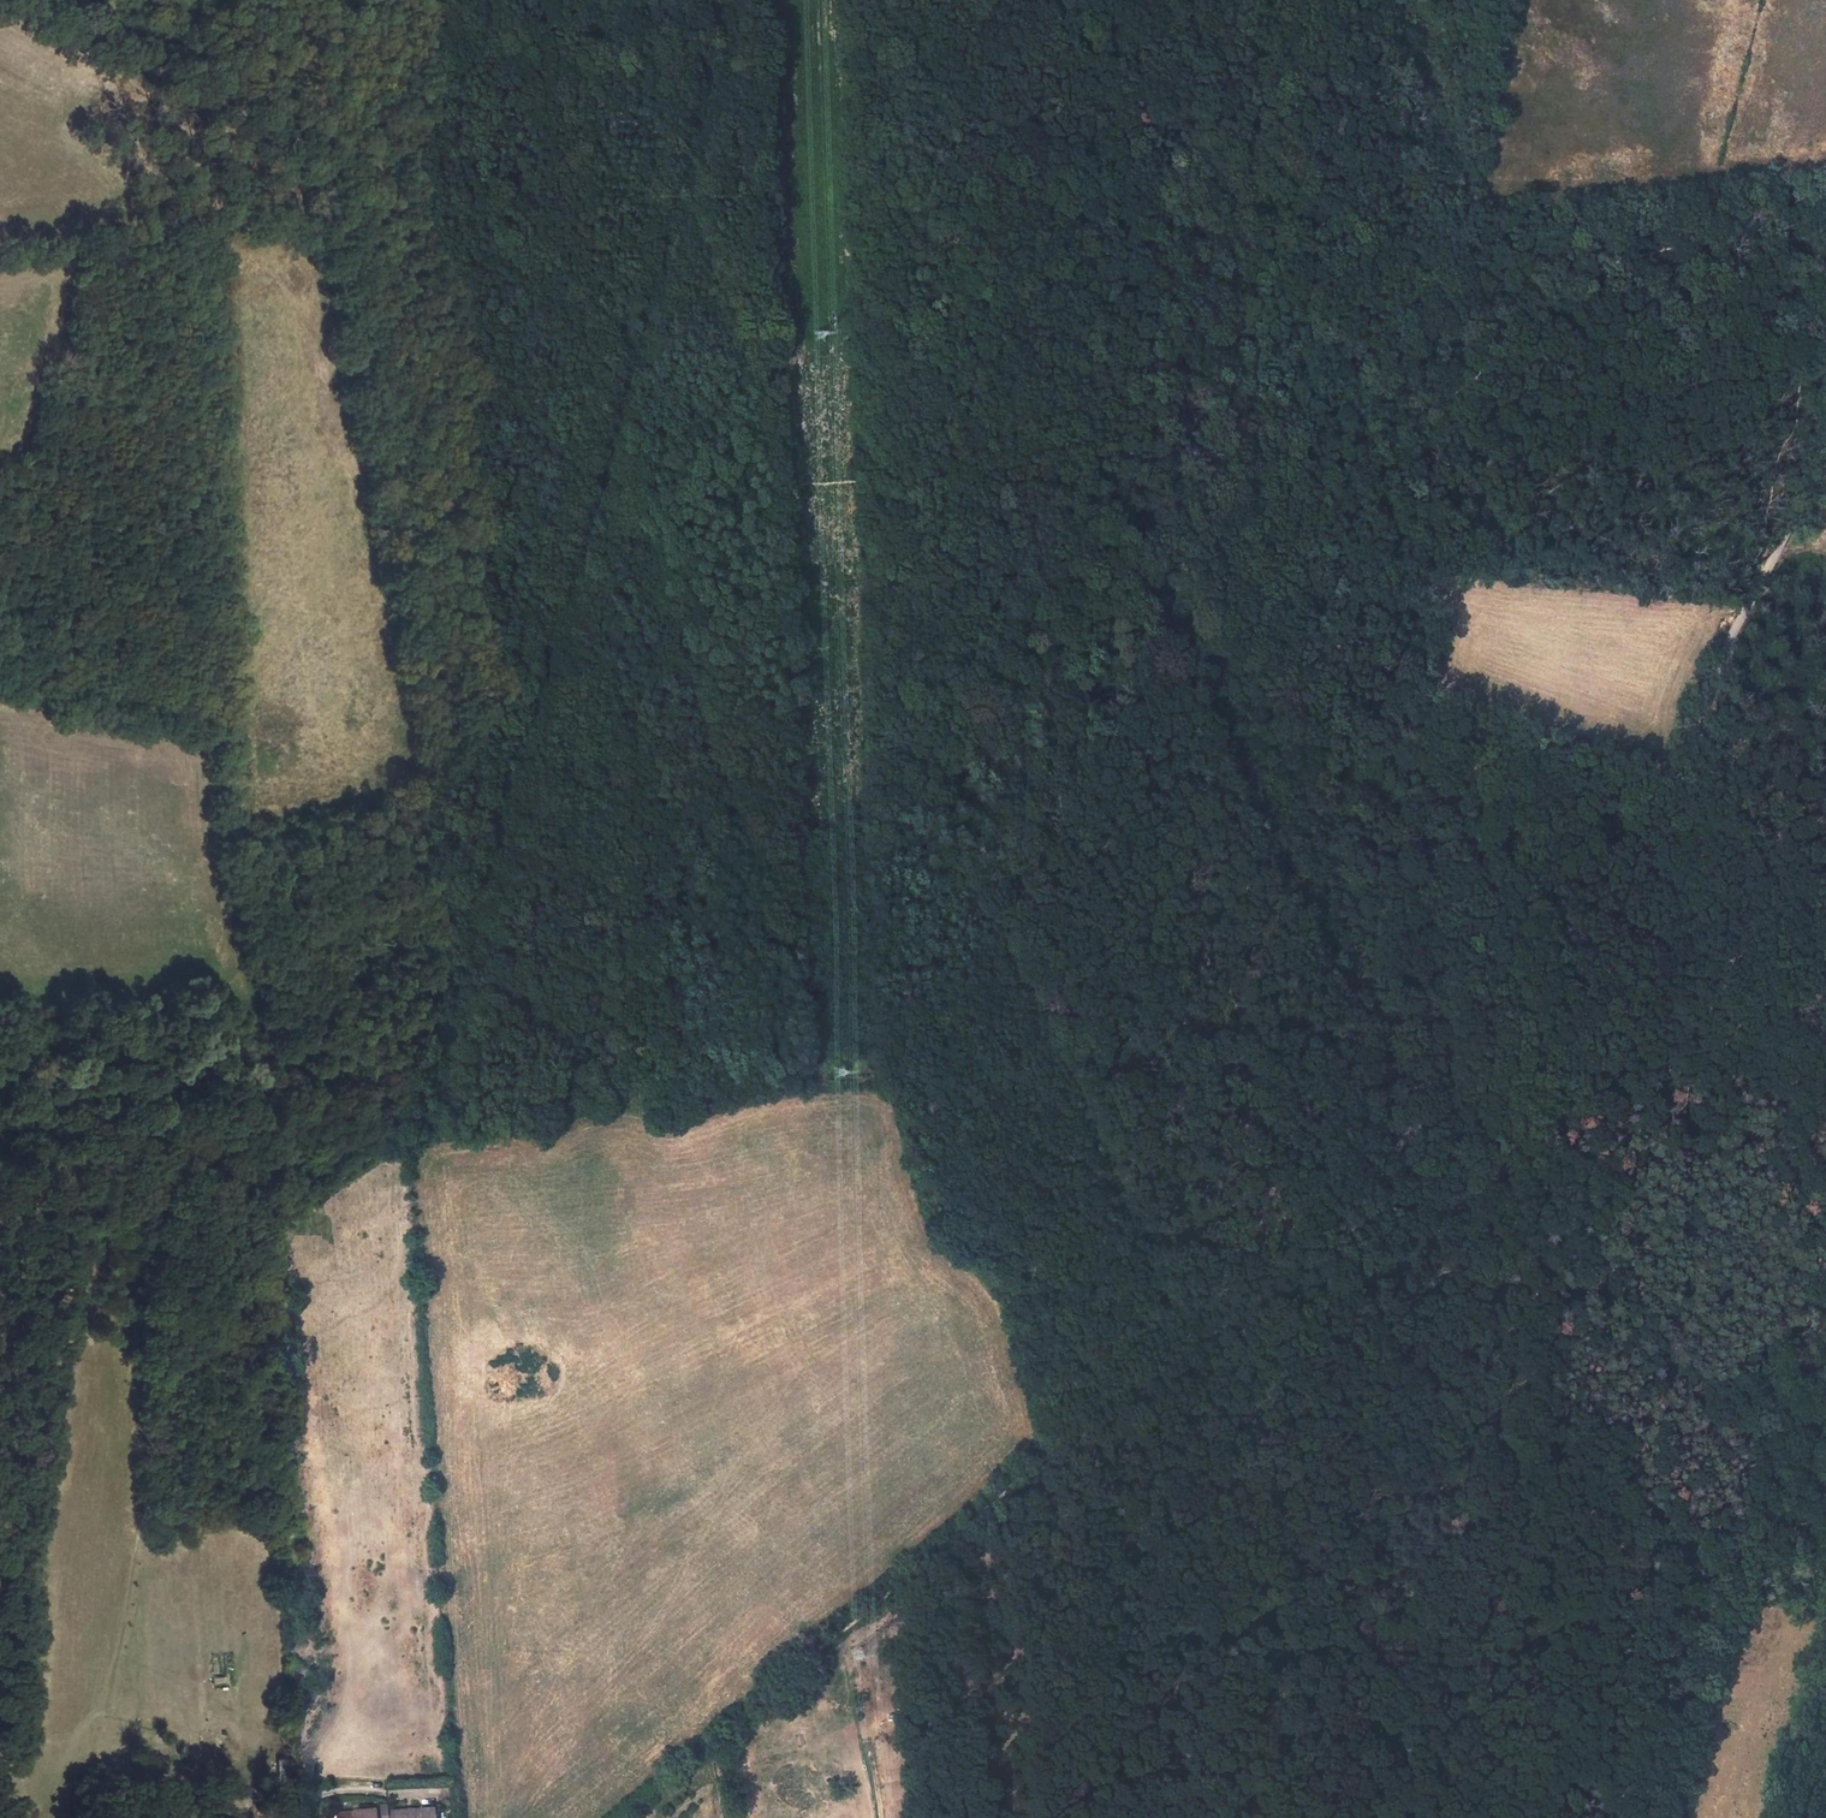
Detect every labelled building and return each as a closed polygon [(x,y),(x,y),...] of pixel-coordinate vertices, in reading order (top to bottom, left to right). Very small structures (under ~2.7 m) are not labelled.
[(387,1812),(386,1806),(367,1807),(367,1810),(353,1811),(353,1813),(354,1817),(387,1817),(387,1812)] [(387,1812),(387,1817),(439,1817),(439,1808),(387,1812)]
